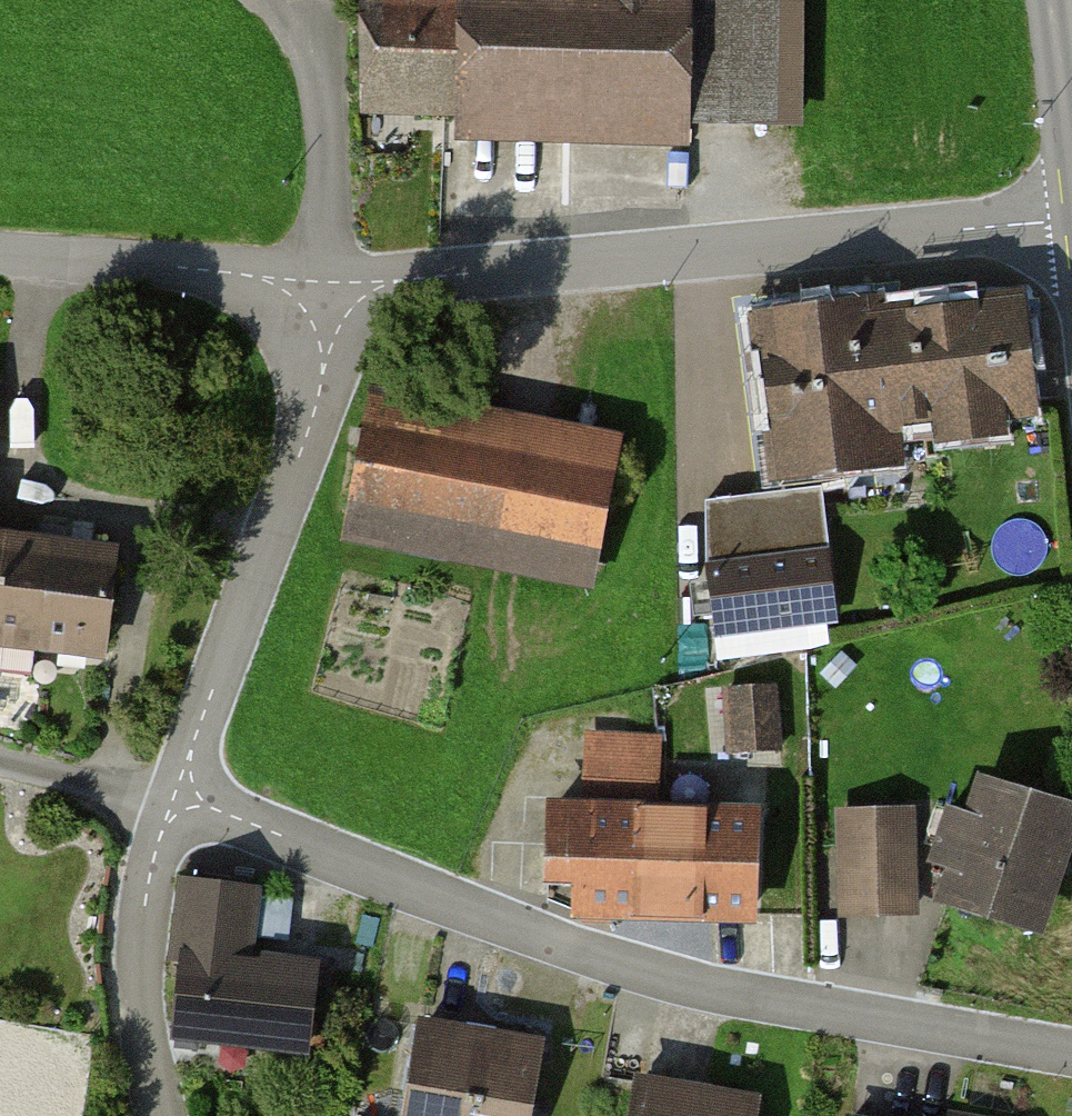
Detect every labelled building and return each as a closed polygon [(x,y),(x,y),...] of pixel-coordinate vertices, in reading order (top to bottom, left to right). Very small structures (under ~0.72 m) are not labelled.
[(358,107),(787,126),(793,0),(363,0),(358,107)] [(1029,389),(1021,283),(746,305),(758,457),(863,449),(859,402),(1029,389)] [(354,401),(329,528),(603,581),(628,454),(354,401)] [(830,542),(706,557),(716,634),(839,618),(830,542)] [(108,649),(117,557),(0,546),(0,638),(108,649)] [(727,689),(735,748),(785,742),(777,682),(727,689)] [(587,725),(586,786),(665,786),(665,726),(587,725)] [(1071,816),(1071,801),(977,769),(938,886),(1038,919),(1071,816)] [(579,909),(753,912),(755,796),(581,793),(579,909)] [(907,903),(904,812),(832,815),(836,905),(907,903)] [(195,890),(173,1029),(304,1049),(317,967),(241,955),(250,899),(195,890)] [(538,1030),(415,1008),(395,1115),(523,1115),(538,1030)] [(761,1098),(632,1071),(622,1115),(758,1115),(761,1098)]
